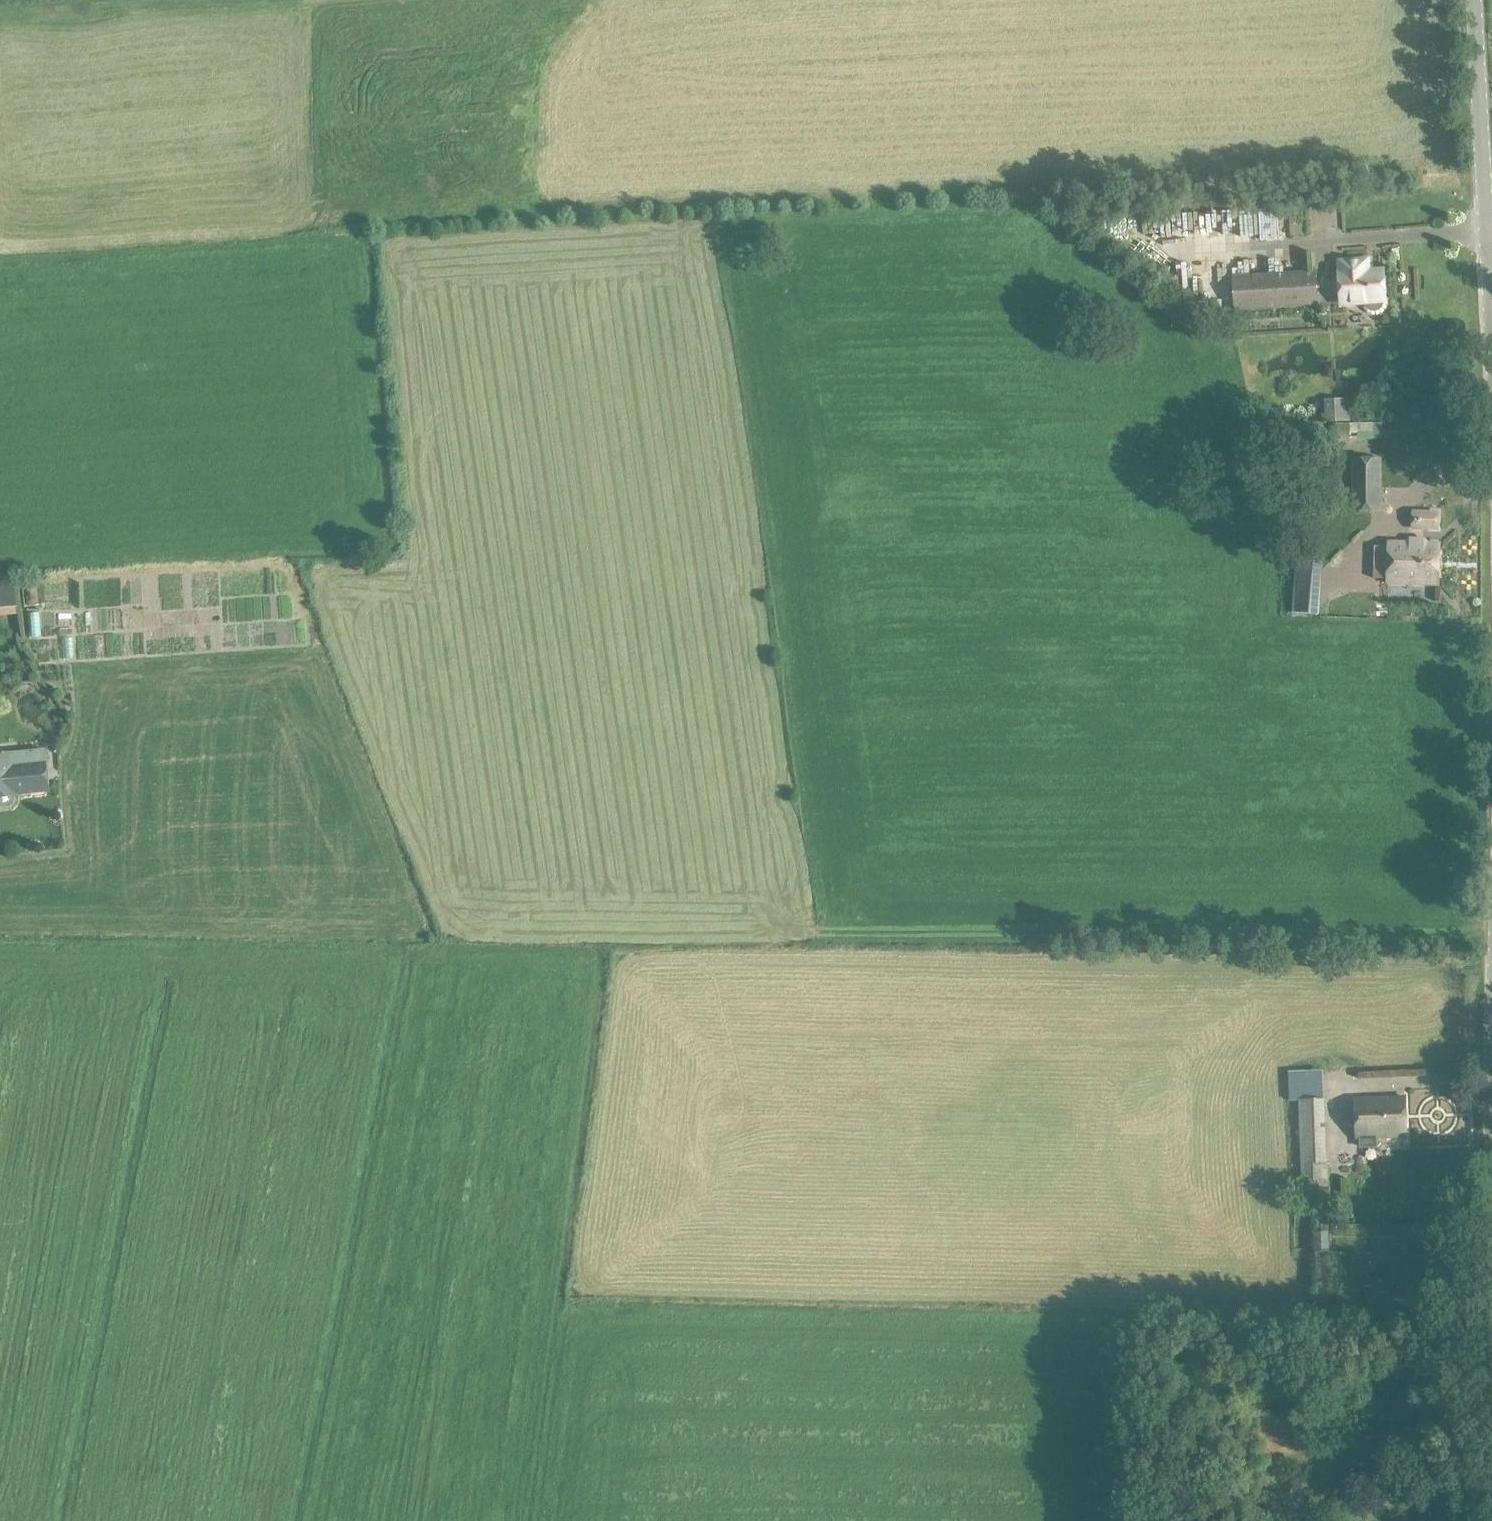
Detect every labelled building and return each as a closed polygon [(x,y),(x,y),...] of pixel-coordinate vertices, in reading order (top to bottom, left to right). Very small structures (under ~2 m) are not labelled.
[(1303,234),(1302,207),(1290,208),(1291,235),(1303,234)] [(1276,236),(1276,221),(1239,222),(1240,237),(1276,236)] [(1341,262),(1341,274),(1339,274),(1341,303),(1367,302),(1367,306),(1369,309),(1372,311),(1376,311),(1380,310),(1382,308),(1384,305),(1384,301),(1386,301),(1384,271),(1368,272),(1367,261),(1341,262)] [(1316,271),(1234,277),(1236,310),(1288,307),(1318,304),(1316,271)] [(1277,323),(1277,310),(1242,310),(1242,323),(1277,323)] [(1323,415),(1323,422),(1349,422),(1349,414),(1345,414),(1343,402),(1326,403),(1327,415),(1323,415)] [(1333,440),(1374,440),(1374,423),(1332,424),(1333,440)] [(1383,458),(1352,459),(1353,512),(1384,512),(1383,458)] [(1437,511),(1414,511),(1414,528),(1437,528),(1437,511)] [(1439,543),(1405,542),(1390,542),(1389,584),(1438,585),(1439,543)] [(1296,555),(1292,613),(1321,614),(1324,557),(1296,555)] [(2,806),(9,805),(12,803),(13,799),(13,795),(15,795),(15,794),(47,790),(44,764),(23,766),(22,756),(11,757),(11,755),(0,757),(0,805),(2,806)] [(1405,1097),(1357,1098),(1358,1138),(1406,1137),(1405,1097)] [(1302,1164),(1328,1163),(1327,1098),(1300,1100),(1302,1164)] [(1329,1181),(1328,1163),(1302,1164),(1303,1182),(1329,1181)] [(1368,1232),(1368,1221),(1349,1221),(1349,1231),(1368,1232)] [(1330,1251),(1329,1231),(1317,1232),(1317,1252),(1330,1251)]
